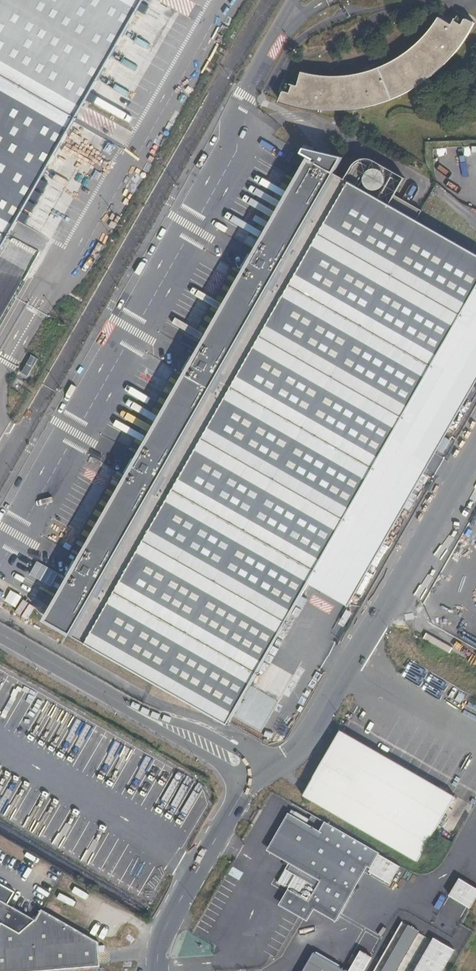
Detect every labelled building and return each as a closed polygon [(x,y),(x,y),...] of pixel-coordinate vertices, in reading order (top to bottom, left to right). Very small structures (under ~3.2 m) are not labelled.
[(149,0),(0,0),(0,260),(149,0)] [(334,79),(319,78),(303,76),(300,92),(287,89),(282,105),(297,109),(314,112),(336,113),(355,113),(374,110),(391,105),(404,98),(417,90),(431,79),(444,69),(455,58),(467,43),(475,30),(461,20),(453,29),(439,20),(429,34),(419,45),(406,56),(391,65),(371,74),(353,78),(334,79)] [(72,634),(336,170),(345,153),(307,143),(303,150),(310,154),(44,618),(72,634)] [(230,722),(475,290),(475,288),(475,251),(336,170),(72,634),(230,722)] [(302,799),(417,865),(455,799),(340,733),(302,799)] [(216,755),(218,751),(212,747),(209,751),(216,755)] [(353,853),(285,815),(266,851),(334,889),(353,853)] [(0,901),(0,927),(1,925),(20,935),(35,922),(0,901)] [(35,922),(20,935),(1,925),(0,927),(0,970),(44,970),(100,966),(100,942),(44,910),(35,922)] [(385,970),(400,970),(421,934),(410,928),(385,970)] [(310,954),(299,970),(340,970),(310,954)]
